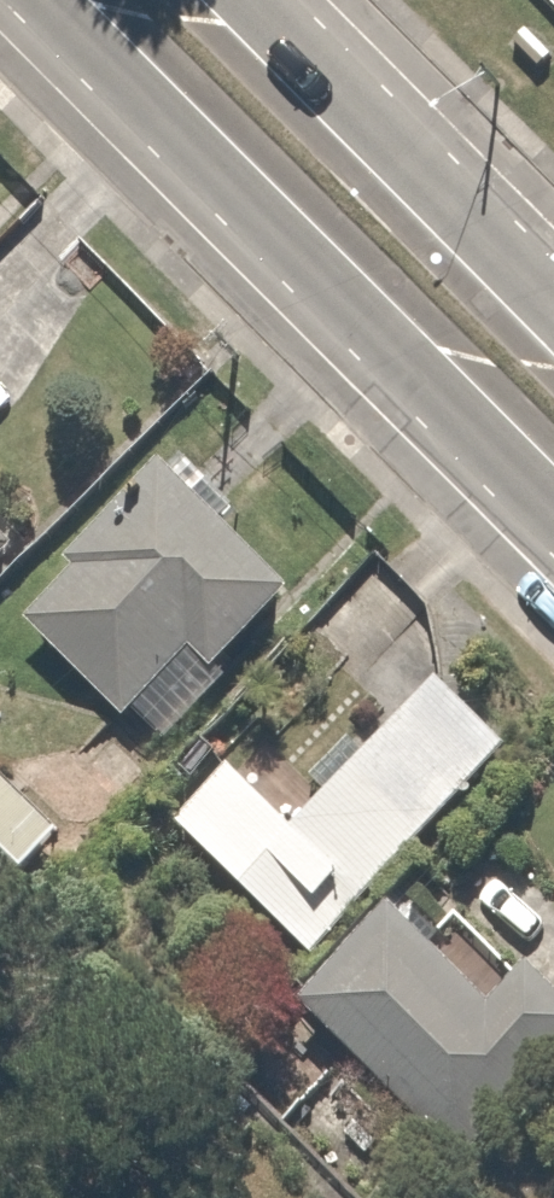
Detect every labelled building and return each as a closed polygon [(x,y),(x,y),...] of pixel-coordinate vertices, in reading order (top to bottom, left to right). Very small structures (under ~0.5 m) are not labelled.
[(199,692),(294,595),(169,473),(124,519),(113,509),(49,574),(61,586),(25,622),(168,763),(218,711),(199,692)] [(29,549),(0,518),(0,577),(29,549)] [(450,700),(304,833),(244,767),(175,830),(297,963),(511,767),(450,700)] [(11,894),(61,844),(0,784),(0,882),(11,894)] [(444,1158),(523,1080),(541,1062),(517,1038),(535,1020),(452,937),(436,953),(397,914),(298,1013),(444,1158)]
